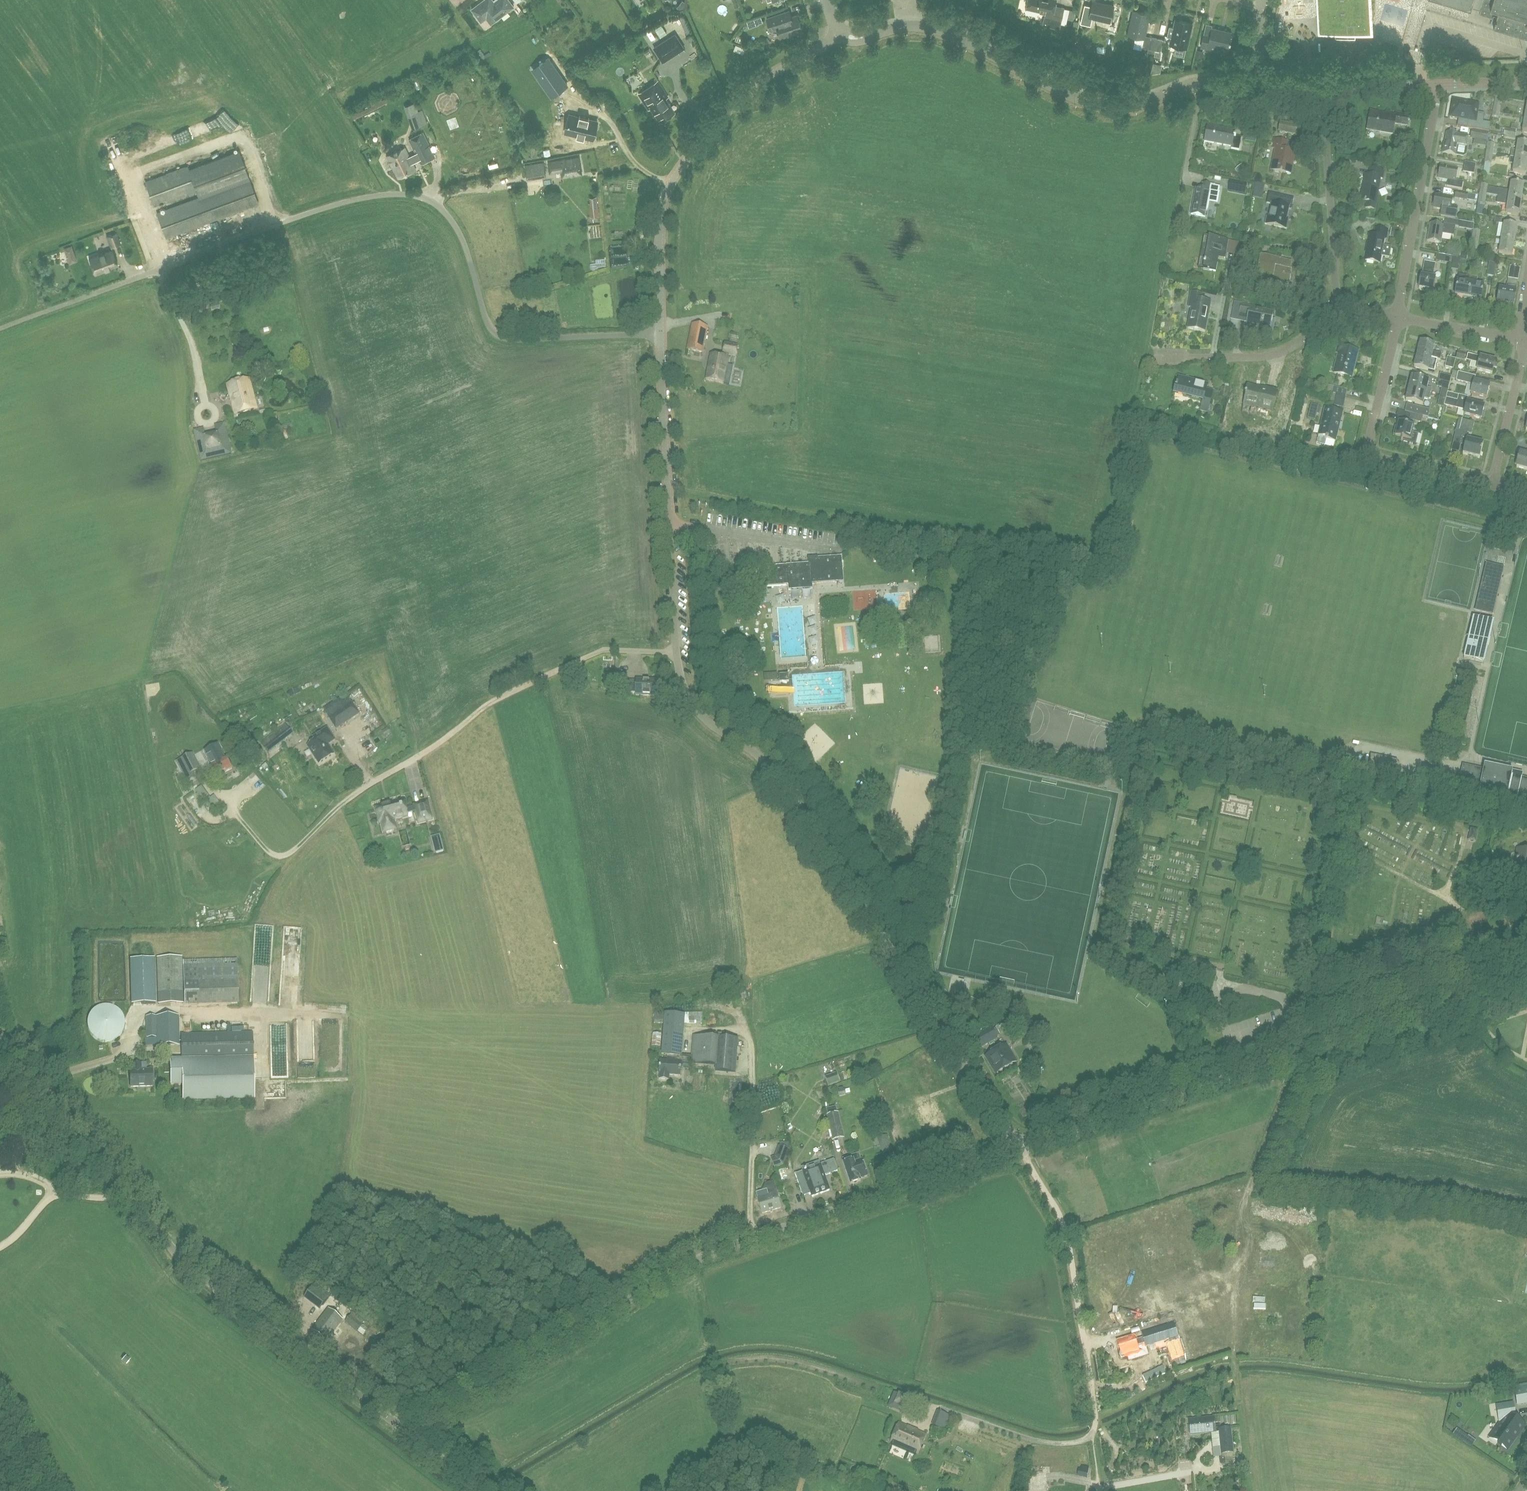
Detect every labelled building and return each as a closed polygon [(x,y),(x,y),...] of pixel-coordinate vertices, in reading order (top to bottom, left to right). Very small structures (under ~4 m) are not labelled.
[(472,9),(480,20),(487,15),(493,22),(514,6),(509,0),(496,0),(494,2),(493,0),(484,0),(472,9)] [(519,3),(521,9),(528,7),(525,0),(519,3)] [(1025,8),(1044,12),(1045,12),(1042,25),(1060,29),(1061,24),(1065,25),(1069,10),(1064,8),(1055,6),(1056,0),(1027,0),(1025,8)] [(1109,22),(1113,5),(1092,0),(1090,10),(1084,9),(1081,23),(1090,25),(1091,18),(1109,22)] [(1355,35),(1354,31),(1370,30),(1368,0),(1318,0),(1320,32),(1335,32),(1335,36),(1355,35)] [(1470,8),(1471,6),(1481,9),(1479,13),(1495,18),(1494,22),(1493,26),(1526,36),(1526,0),(1445,0),(1470,8)] [(1144,38),(1150,13),(1133,10),(1127,34),(1144,38)] [(767,19),(771,30),(778,28),(781,38),(802,30),(797,15),(792,17),(789,11),(767,19)] [(664,30),(671,26),(665,16),(658,20),(664,30)] [(1176,19),(1174,27),(1169,26),(1167,36),(1172,37),(1170,44),(1176,46),(1174,53),(1184,55),(1185,48),(1186,48),(1192,23),(1176,19)] [(1229,40),(1231,32),(1211,28),(1209,36),(1203,35),(1200,47),(1227,53),(1230,40),(1229,40)] [(675,34),(654,48),(657,53),(668,46),(673,55),(684,48),(675,34)] [(1155,50),(1158,38),(1146,36),(1143,47),(1155,50)] [(555,95),(569,85),(550,58),(542,64),(548,71),(541,76),(554,95),(555,95)] [(1155,60),(1155,70),(1164,70),(1164,60),(1155,60)] [(660,122),(675,113),(666,98),(668,97),(657,80),(638,92),(649,109),(651,108),(660,122)] [(1493,112),(1500,113),(1502,99),(1515,101),(1523,102),(1523,99),(1526,99),(1526,98),(1523,97),(1515,96),(1515,98),(1501,95),(1501,97),(1495,96),(1493,112)] [(355,120),(388,104),(385,99),(353,115),(355,120)] [(1454,101),(1451,117),(1459,118),(1457,126),(1489,131),(1491,123),(1483,121),(1484,118),(1476,117),(1478,105),(1454,101)] [(175,128),(179,141),(229,125),(225,112),(175,128)] [(413,129),(424,125),(419,112),(408,115),(413,129)] [(1407,126),(1409,115),(1396,113),(1395,119),(1379,116),(1379,114),(1370,112),(1367,128),(1382,130),(1381,132),(1393,134),(1395,124),(1407,126)] [(592,138),(597,121),(570,113),(565,130),(592,138)] [(1278,132),(1295,135),(1297,125),(1280,122),(1278,132)] [(1241,137),(1234,136),(1235,131),(1207,126),(1205,142),(1231,147),(1231,149),(1239,150),(1241,137)] [(1488,133),(1472,130),(1471,138),(1487,141),(1488,133)] [(1257,135),(1246,133),(1244,142),(1255,144),(1257,135)] [(1467,147),(1469,138),(1460,136),(1460,135),(1446,133),(1445,140),(1444,140),(1442,149),(1444,150),(1457,152),(1458,151),(1464,152),(1467,151),(1467,147)] [(1487,146),(1486,153),(1493,154),(1495,144),(1497,144),(1498,139),(1489,138),(1488,141),(1488,143),(1487,143),(1487,146)] [(1291,174),(1295,152),(1297,152),(1299,144),(1287,141),(1286,142),(1274,139),(1272,148),(1275,149),(1271,171),(1291,174)] [(413,146),(421,162),(434,156),(427,140),(413,146)] [(1511,157),(1526,160),(1526,143),(1518,142),(1516,151),(1512,151),(1511,157)] [(388,156),(399,179),(416,170),(405,147),(388,156)] [(239,151),(189,170),(188,166),(145,182),(154,206),(196,190),(199,198),(157,213),(166,238),(258,203),(239,151)] [(1492,164),(1493,154),(1486,153),(1484,163),(1485,163),(1492,164)] [(1526,165),(1526,160),(1511,157),(1510,163),(1514,164),(1512,172),(1525,174),(1526,165)] [(562,172),(563,178),(582,175),(579,159),(549,164),(551,173),(562,172)] [(1476,164),(1465,162),(1463,172),(1474,174),(1474,173),(1476,173),(1478,165),(1476,165),(1476,164)] [(546,171),(544,164),(525,166),(527,178),(542,176),(541,171),(546,171)] [(1439,179),(1448,180),(1447,186),(1462,189),(1463,182),(1456,181),(1458,168),(1441,165),(1439,179)] [(1360,201),(1366,202),(1365,209),(1376,211),(1377,204),(1375,203),(1380,178),(1383,178),(1384,170),(1370,168),(1368,176),(1365,175),(1360,201)] [(1511,183),(1509,191),(1498,190),(1497,196),(1521,200),(1524,185),(1511,183)] [(1209,191),(1213,192),(1212,194),(1218,196),(1220,187),(1214,186),(1202,184),(1201,189),(1195,188),(1190,214),(1204,217),(1209,191)] [(1481,184),(1479,193),(1486,194),(1488,185),(1481,184)] [(1468,193),(1456,191),(1454,198),(1467,200),(1467,199),(1473,200),(1474,195),(1468,193)] [(1284,229),(1289,208),(1291,209),(1294,198),(1269,193),(1266,203),(1271,204),(1267,225),(1284,229)] [(1485,205),(1486,194),(1479,193),(1478,203),(1485,205)] [(1458,207),(1451,206),(1453,197),(1436,194),(1433,208),(1442,210),(1441,216),(1455,218),(1458,207)] [(1519,215),(1521,200),(1497,196),(1496,202),(1507,204),(1506,213),(1519,215)] [(588,204),(590,217),(599,216),(598,209),(598,208),(597,197),(590,198),(590,204),(588,204)] [(1484,222),(1497,225),(1498,218),(1486,216),(1484,222)] [(1445,218),(1444,224),(1455,226),(1455,227),(1458,227),(1460,221),(1445,218)] [(1504,223),(1501,238),(1514,241),(1517,225),(1504,223)] [(1454,236),(1455,228),(1430,224),(1427,241),(1441,244),(1443,234),(1454,236)] [(1391,247),(1382,245),(1384,238),(1387,238),(1388,230),(1375,228),(1374,236),(1369,235),(1365,261),(1380,263),(1381,256),(1389,258),(1391,247)] [(116,233),(107,236),(111,247),(120,243),(116,233)] [(1477,251),(1480,235),(1473,234),(1472,238),(1470,250),(1477,251)] [(1225,258),(1228,241),(1204,237),(1198,268),(1215,271),(1218,257),(1225,258)] [(1512,256),(1514,241),(1501,238),(1499,254),(1512,256)] [(118,264),(112,250),(89,259),(95,274),(106,270),(106,269),(118,264)] [(1292,262),(1281,260),(1282,254),(1277,253),(1276,259),(1260,256),(1256,278),(1272,281),(1272,282),(1289,286),(1292,270),(1290,270),(1292,262)] [(1453,256),(1451,269),(1458,270),(1460,257),(1453,256)] [(1489,262),(1487,275),(1494,277),(1496,264),(1496,260),(1496,259),(1490,258),(1489,262)] [(1433,291),(1435,278),(1433,278),(1435,264),(1424,262),(1423,268),(1426,269),(1425,276),(1421,276),(1419,288),(1433,291)] [(1508,278),(1518,280),(1520,268),(1510,266),(1508,278)] [(1470,283),(1472,277),(1458,274),(1457,281),(1458,281),(1455,295),(1468,297),(1470,283)] [(1477,278),(1472,277),(1470,283),(1468,297),(1480,299),(1483,286),(1476,284),(1477,278)] [(1517,286),(1518,280),(1508,278),(1507,284),(1506,290),(1499,289),(1497,302),(1513,305),(1517,286)] [(1210,303),(1204,302),(1205,295),(1190,292),(1189,299),(1190,299),(1189,308),(1192,309),(1188,329),(1205,333),(1210,303)] [(1269,328),(1272,312),(1259,310),(1259,308),(1241,305),(1239,317),(1248,319),(1247,325),(1257,327),(1257,326),(1269,328)] [(687,350),(703,353),(708,327),(692,324),(687,350)] [(711,354),(706,379),(724,383),(729,355),(736,356),(737,346),(725,343),(722,356),(711,354)] [(1434,346),(1420,343),(1417,355),(1440,360),(1441,354),(1432,352),(1434,346)] [(1350,378),(1357,351),(1337,346),(1335,353),(1339,354),(1334,374),(1350,378)] [(1477,358),(1478,350),(1468,349),(1467,356),(1477,358)] [(1458,351),(1456,359),(1464,361),(1466,354),(1466,353),(1458,351)] [(1430,363),(1435,364),(1436,360),(1440,361),(1440,360),(1417,355),(1414,367),(1428,371),(1430,363)] [(1479,357),(1478,363),(1475,363),(1474,367),(1477,367),(1476,370),(1482,372),(1481,377),(1489,379),(1490,379),(1491,374),(1492,374),(1495,361),(1479,357)] [(1451,378),(1453,371),(1453,369),(1455,364),(1446,362),(1445,367),(1445,369),(1446,369),(1446,370),(1433,367),(1432,371),(1440,373),(1438,380),(1450,383),(1451,378)] [(1489,385),(1474,382),(1476,376),(1458,372),(1453,371),(1451,378),(1456,380),(1456,381),(1472,385),(1470,394),(1486,398),(1489,385)] [(1279,389),(1280,383),(1250,375),(1249,381),(1240,379),(1232,410),(1242,413),(1246,394),(1260,397),(1259,404),(1274,407),(1271,418),(1274,419),(1277,420),(1277,419),(1280,420),(1287,391),(1279,389)] [(1411,377),(1408,389),(1430,394),(1432,389),(1427,387),(1428,381),(1411,377)] [(1207,413),(1212,391),(1205,390),(1207,385),(1179,378),(1177,385),(1176,385),(1174,394),(1202,402),(1200,411),(1207,413)] [(227,384),(235,414),(257,408),(249,379),(227,384)] [(1448,389),(1450,383),(1438,380),(1437,386),(1448,389)] [(1332,393),(1332,394),(1346,397),(1347,390),(1333,386),(1330,385),(1328,392),(1332,393)] [(1229,388),(1223,386),(1220,396),(1226,397),(1229,388)] [(1429,400),(1430,394),(1408,389),(1405,401),(1422,405),(1424,398),(1429,400)] [(1484,407),(1467,402),(1468,397),(1458,395),(1447,392),(1446,398),(1444,405),(1458,409),(1464,410),(1463,415),(1481,419),(1484,407)] [(216,396),(193,400),(202,452),(238,446),(231,408),(219,410),(216,396)] [(1311,404),(1308,418),(1315,420),(1317,414),(1319,414),(1321,407),(1319,406),(1311,404)] [(1422,416),(1428,418),(1430,410),(1406,404),(1405,412),(1411,414),(1411,413),(1417,415),(1422,416)] [(1443,415),(1445,408),(1434,406),(1433,413),(1443,415)] [(1318,436),(1316,443),(1325,445),(1326,438),(1335,441),(1342,413),(1325,409),(1318,436)] [(1414,427),(1408,426),(1409,421),(1415,422),(1420,423),(1422,416),(1417,415),(1411,413),(1411,414),(1405,412),(1399,411),(1396,423),(1398,424),(1397,427),(1395,427),(1392,436),(1395,436),(1395,437),(1401,439),(1401,441),(1402,441),(1402,442),(1410,444),(1415,445),(1418,434),(1412,432),(1414,427)] [(1467,440),(1469,434),(1469,433),(1471,434),(1474,423),(1459,419),(1456,431),(1453,442),(1451,451),(1459,453),(1461,445),(1465,446),(1463,454),(1479,459),(1483,444),(1467,440)] [(1520,454),(1516,468),(1526,471),(1526,456),(1520,454)] [(844,582),(842,556),(817,558),(817,560),(812,560),(812,563),(786,565),(775,566),(775,571),(770,571),(771,581),(765,581),(765,587),(788,585),(788,590),(813,589),(812,584),(844,582)] [(1487,559),(1475,610),(1475,611),(1493,615),(1494,610),(1505,563),(1487,559)] [(1481,665),(1492,619),(1474,615),(1463,661),(1481,665)] [(637,680),(637,682),(626,681),(627,674),(611,674),(610,685),(626,685),(626,684),(628,684),(628,693),(636,694),(636,695),(658,696),(659,681),(637,680)] [(779,676),(779,677),(780,680),(780,683),(789,683),(789,675),(779,676)] [(337,704),(325,712),(336,729),(360,713),(352,702),(341,710),(337,704)] [(319,764),(333,755),(327,744),(328,744),(328,742),(327,740),(332,737),(327,729),(320,733),(321,735),(319,737),(317,737),(316,736),(313,738),(316,741),(308,746),(310,750),(312,749),(314,753),(313,754),(319,764)] [(268,752),(284,741),(276,731),(261,743),(268,752)] [(211,766),(216,777),(232,768),(227,758),(226,759),(219,745),(209,750),(212,755),(208,758),(212,765),(211,766)] [(192,754),(182,759),(176,762),(184,776),(189,773),(189,774),(200,769),(192,754)] [(1526,803),(1526,778),(1462,764),(1457,788),(1526,803)] [(406,810),(403,801),(377,808),(380,821),(382,821),(383,825),(385,830),(394,827),(393,822),(392,818),(407,814),(407,813),(416,810),(419,821),(431,818),(427,803),(415,806),(416,807),(406,810)] [(437,832),(441,844),(446,843),(442,830),(437,832)] [(1478,831),(1471,830),(1469,841),(1475,842),(1478,831)] [(1519,849),(1518,854),(1516,854),(1512,870),(1526,873),(1526,851),(1519,849)] [(155,1003),(154,957),(130,958),(131,1004),(155,1003)] [(182,957),(157,957),(158,1004),(183,1003),(182,957)] [(184,1003),(238,1002),(237,959),(183,960),(184,1003)] [(102,1041),(107,1041),(113,1040),(118,1037),(122,1033),(124,1028),(125,1022),(123,1016),(120,1011),(116,1007),(110,1005),(104,1005),(98,1007),(93,1010),(90,1015),(88,1020),(88,1026),(90,1031),(93,1035),(97,1039),(102,1041)] [(659,1073),(659,1079),(669,1080),(670,1074),(680,1075),(681,1061),(691,1062),(691,1063),(716,1065),(716,1070),(736,1072),(738,1039),(722,1038),(693,1036),(691,1056),(681,1055),(684,1015),(664,1014),(661,1054),(667,1054),(667,1060),(660,1059),(659,1073)] [(180,1045),(178,1016),(146,1017),(147,1036),(153,1036),(153,1039),(157,1039),(157,1046),(180,1045)] [(253,1032),(247,1032),(228,1033),(206,1033),(199,1033),(181,1034),(182,1058),(253,1056),(253,1032)] [(986,1056),(996,1074),(1016,1062),(1005,1045),(986,1056)] [(254,1058),(253,1058),(253,1056),(182,1058),(170,1059),(170,1086),(182,1086),(183,1102),(254,1100),(254,1058)] [(130,1087),(152,1087),(152,1070),(141,1071),(141,1063),(133,1063),(133,1071),(130,1071),(130,1087)] [(829,1074),(841,1069),(838,1063),(826,1067),(829,1074)] [(836,1073),(825,1077),(828,1086),(839,1082),(836,1073)] [(915,1094),(900,1096),(901,1105),(917,1102),(915,1094)] [(828,1109),(829,1115),(828,1115),(833,1140),(832,1131),(842,1129),(839,1114),(838,1114),(836,1107),(828,1109)] [(783,1164),(790,1149),(781,1145),(777,1155),(773,1156),(776,1166),(783,1164)] [(844,1163),(851,1184),(861,1181),(860,1178),(868,1176),(862,1160),(861,1160),(859,1153),(851,1156),(853,1160),(844,1163)] [(825,1176),(824,1175),(838,1170),(833,1159),(821,1164),(821,1165),(815,1167),(814,1164),(803,1168),(805,1171),(795,1174),(803,1196),(811,1193),(812,1196),(830,1190),(827,1182),(828,1181),(826,1176),(825,1176)] [(777,1194),(773,1181),(765,1184),(763,1191),(765,1198),(758,1200),(762,1213),(781,1208),(776,1194),(777,1194)] [(1138,1214),(1133,1216),(1136,1226),(1141,1224),(1138,1214)] [(1133,1216),(1128,1217),(1131,1228),(1136,1226),(1133,1216)] [(317,1283),(307,1295),(323,1307),(332,1294),(317,1283)] [(1143,1309),(1150,1307),(1147,1297),(1139,1300),(1143,1309)] [(343,1319),(329,1309),(313,1329),(327,1340),(343,1319)] [(364,1332),(368,1327),(352,1313),(348,1318),(364,1332)] [(1134,1336),(1117,1342),(1122,1356),(1127,1355),(1129,1360),(1149,1353),(1147,1346),(1158,1343),(1159,1348),(1167,1346),(1174,1368),(1186,1364),(1179,1341),(1177,1341),(1176,1337),(1178,1336),(1174,1323),(1142,1333),(1142,1335),(1134,1337),(1134,1336)] [(902,1404),(906,1394),(895,1390),(892,1401),(902,1404)] [(1516,1392),(1518,1405),(1526,1403),(1526,1390),(1516,1392)] [(1509,1450),(1525,1425),(1511,1415),(1512,1414),(1514,1413),(1512,1404),(1497,1406),(1499,1416),(1507,1414),(1497,1430),(1503,1434),(1498,1442),(1509,1450)] [(948,1415),(938,1411),(933,1425),(943,1429),(948,1415)] [(1475,1413),(1470,1419),(1474,1422),(1470,1427),(1475,1431),(1484,1420),(1475,1413)] [(1216,1432),(1214,1417),(1189,1420),(1191,1435),(1216,1432)] [(926,1434),(898,1422),(890,1441),(918,1453),(926,1434)] [(1231,1428),(1221,1429),(1219,1429),(1219,1432),(1221,1454),(1233,1453),(1231,1428)] [(1457,1428),(1452,1434),(1463,1442),(1467,1436),(1457,1428)] [(1081,1465),(1080,1471),(1079,1476),(1080,1476),(1087,1477),(1089,1467),(1081,1465)]
